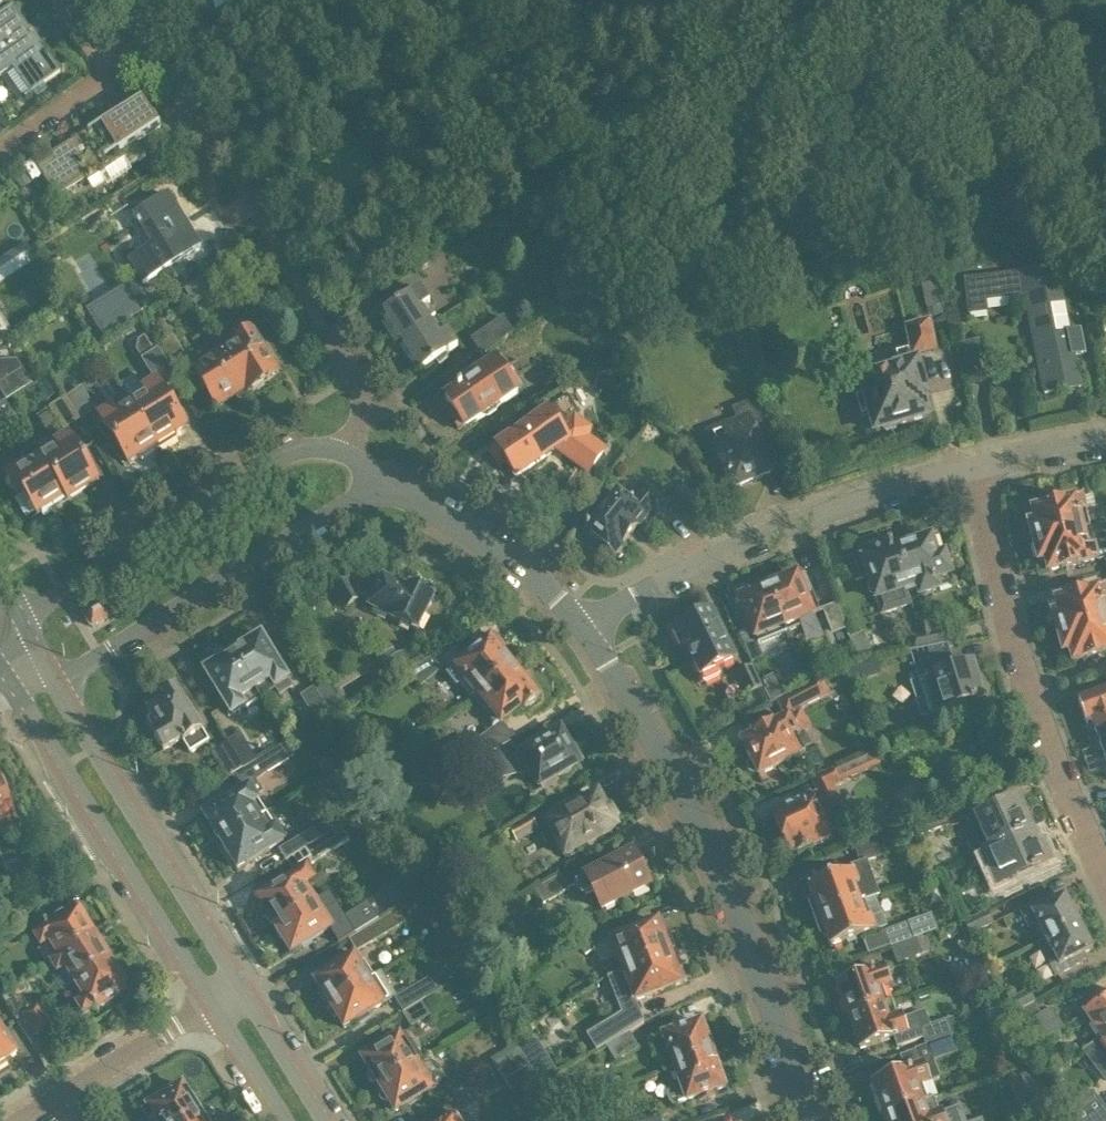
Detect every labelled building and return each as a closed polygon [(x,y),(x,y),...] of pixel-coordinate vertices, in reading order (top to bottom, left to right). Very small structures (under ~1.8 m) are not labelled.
[(0,14),(0,61),(7,71),(13,67),(31,93),(25,97),(26,97),(61,72),(14,5),(0,14)] [(118,112),(61,147),(51,153),(53,157),(38,166),(57,197),(86,179),(89,182),(101,175),(102,176),(107,174),(106,172),(125,160),(129,168),(146,157),(138,143),(161,129),(144,102),(121,116),(118,112)] [(15,179),(21,188),(30,182),(25,173),(15,179)] [(152,246),(129,260),(144,283),(201,249),(168,195),(134,216),(152,246)] [(0,260),(0,284),(37,261),(26,244),(0,260)] [(1069,331),(1063,304),(1056,269),(964,279),(968,314),(987,312),(986,301),(1025,297),(1038,361),(1041,372),(1045,394),(1080,388),(1074,356),(1086,354),(1081,329),(1069,331)] [(933,272),(918,275),(920,284),(935,281),(933,272)] [(195,305),(218,291),(209,276),(185,290),(195,305)] [(141,314),(124,287),(85,311),(101,338),(141,314)] [(431,325),(431,324),(422,310),(430,305),(420,290),(384,313),(403,342),(431,325)] [(942,314),(940,305),(932,307),(934,316),(942,314)] [(949,329),(962,326),(957,306),(944,309),(949,329)] [(16,335),(0,309),(0,345),(16,335)] [(503,316),(471,340),(483,356),(515,334),(503,316)] [(431,325),(403,342),(422,371),(436,362),(440,366),(448,359),(446,356),(458,348),(448,332),(445,334),(436,321),(431,324),(431,325)] [(898,355),(901,367),(860,379),(875,432),(929,417),(924,401),(928,400),(915,356),(936,351),(930,323),(906,328),(911,351),(898,355)] [(222,349),(250,395),(280,377),(252,331),(250,332),(247,327),(237,334),(239,338),(222,349)] [(172,369),(186,360),(216,409),(246,391),(249,396),(250,395),(222,349),(221,349),(218,345),(206,352),(209,357),(198,363),(193,355),(186,359),(172,337),(157,347),(172,369)] [(990,378),(983,337),(965,340),(971,381),(990,378)] [(128,400),(159,450),(177,439),(175,435),(186,428),(162,389),(177,380),(158,350),(144,359),(158,382),(144,390),(128,400)] [(461,389),(445,399),(451,408),(446,411),(459,431),(464,427),(465,429),(519,395),(506,375),(510,372),(502,359),(459,386),(461,389)] [(7,401),(11,398),(32,385),(17,360),(0,361),(0,389),(7,401)] [(79,389),(67,397),(81,419),(95,410),(81,388),(79,389)] [(159,450),(128,400),(124,394),(109,404),(112,410),(100,418),(128,464),(139,457),(141,461),(159,450)] [(65,398),(51,407),(65,429),(79,420),(65,398)] [(735,407),(740,422),(723,429),(728,444),(719,447),(724,461),(735,489),(772,475),(753,427),(763,423),(753,400),(735,407)] [(7,401),(0,405),(0,425),(1,424),(6,433),(20,424),(7,401)] [(499,449),(491,455),(499,467),(507,462),(517,477),(557,450),(589,473),(604,452),(588,441),(591,431),(575,419),(567,424),(557,408),(498,447),(499,449)] [(39,455),(65,497),(68,502),(98,483),(69,436),(39,455)] [(65,497),(39,455),(5,476),(16,495),(22,491),(37,515),(65,497)] [(618,494),(600,515),(599,514),(586,529),(617,555),(653,512),(658,516),(667,505),(647,489),(633,506),(618,494)] [(1089,528),(1085,511),(1095,509),(1092,496),(1062,503),(1062,502),(1045,506),(1032,510),(1036,523),(1029,524),(1033,540),(1089,528)] [(1033,540),(1039,563),(1045,561),(1049,574),(1061,571),(1061,572),(1079,568),(1078,567),(1094,563),(1093,561),(1104,558),(1105,564),(1105,544),(1096,546),(1096,545),(1094,546),(1089,528),(1033,540)] [(902,575),(908,593),(918,589),(921,596),(938,590),(938,589),(953,584),(950,575),(951,575),(944,555),(937,557),(931,538),(926,540),(922,538),(914,541),(914,544),(906,547),(913,571),(902,575)] [(912,605),(908,593),(902,575),(913,571),(906,547),(890,552),(888,544),(860,552),(861,553),(848,557),(856,581),(868,577),(870,582),(868,585),(871,594),(874,595),(876,600),(877,599),(882,614),(912,605)] [(820,612),(812,593),(804,573),(769,587),(788,632),(799,627),(797,621),(820,612)] [(349,580),(333,589),(345,608),(360,599),(349,580)] [(375,580),(367,596),(374,599),(370,608),(417,632),(434,598),(430,596),(431,595),(416,587),(415,589),(411,587),(408,592),(384,580),(382,583),(375,580)] [(1058,633),(1105,620),(1105,591),(1105,586),(1085,592),(1084,591),(1067,596),(1068,597),(1055,600),(1059,613),(1053,615),(1058,633)] [(758,644),(788,632),(769,587),(739,599),(756,640),(758,644)] [(102,603),(86,613),(94,627),(110,617),(102,603)] [(836,606),(824,610),(833,634),(846,629),(836,606)] [(721,674),(719,670),(736,662),(712,611),(710,612),(705,609),(696,614),(696,618),(671,630),(680,649),(686,646),(703,683),(721,674)] [(923,649),(948,645),(945,630),(932,633),(929,620),(918,622),(920,635),(923,649)] [(1058,633),(1063,653),(1070,652),(1074,665),(1086,661),(1086,662),(1103,657),(1105,656),(1105,620),(1058,633)] [(872,656),(863,632),(849,637),(858,662),(872,656)] [(461,684),(471,696),(513,665),(501,651),(505,647),(495,635),(447,675),(457,687),(461,684)] [(923,649),(920,635),(909,637),(911,651),(923,649)] [(261,637),(246,646),(243,645),(232,652),(256,690),(271,681),(280,696),(293,688),(261,637)] [(750,643),(745,645),(752,662),(764,657),(758,644),(756,640),(750,643)] [(923,649),(911,651),(919,681),(910,683),(921,719),(983,699),(971,663),(955,669),(948,645),(923,649)] [(240,700),(256,690),(232,652),(220,659),(220,663),(205,672),(232,715),(245,707),(240,700)] [(383,664),(390,676),(406,667),(408,665),(409,662),(409,660),(408,657),(406,654),(404,653),(401,653),(399,653),(383,664)] [(421,685),(442,668),(434,657),(410,672),(421,685)] [(527,683),(513,665),(471,696),(494,725),(499,721),(501,724),(471,746),(479,760),(502,748),(515,740),(502,724),(523,707),(525,710),(540,699),(537,695),(539,693),(530,681),(527,683)] [(863,681),(858,666),(846,670),(850,685),(863,681)] [(751,667),(738,674),(750,700),(734,708),(739,721),(770,707),(751,667)] [(824,676),(832,690),(846,682),(840,668),(824,676)] [(771,704),(784,698),(773,676),(760,682),(771,704)] [(789,737),(808,727),(798,708),(827,693),(820,679),(778,701),(788,719),(773,726),(772,723),(754,733),(755,736),(742,743),(750,758),(748,762),(747,764),(747,766),(748,769),(749,771),(752,772),(758,773),(759,775),(799,754),(789,737)] [(148,720),(156,731),(151,734),(163,752),(182,740),(190,753),(209,741),(175,686),(161,694),(164,700),(147,710),(152,718),(148,720)] [(314,688),(301,696),(318,724),(332,716),(314,688)] [(1079,701),(1087,723),(1092,722),(1096,731),(1105,727),(1105,692),(1079,701)] [(1096,731),(1105,760),(1105,727),(1096,731)] [(502,748),(479,760),(487,775),(489,774),(493,781),(522,773),(523,775),(530,771),(540,788),(580,766),(578,762),(583,759),(575,746),(570,749),(561,732),(509,761),(502,748)] [(244,769),(257,761),(240,733),(227,741),(228,744),(244,769)] [(244,769),(228,744),(211,754),(226,779),(244,769)] [(285,744),(257,761),(266,775),(294,757),(285,744)] [(877,750),(838,767),(843,780),(844,781),(883,764),(877,750)] [(832,786),(843,780),(838,767),(811,780),(820,798),(814,800),(813,797),(772,816),(789,854),(796,850),(797,855),(814,847),(812,843),(829,835),(819,813),(840,804),(832,786)] [(14,828),(10,817),(12,816),(0,784),(0,833),(14,828)] [(217,837),(221,841),(222,842),(266,814),(250,787),(205,815),(212,826),(212,829),(217,837)] [(598,795),(541,827),(549,841),(555,838),(565,856),(616,828),(615,826),(616,822),(610,810),(606,810),(598,795)] [(983,852),(984,853),(1034,831),(1019,798),(983,814),(990,830),(977,836),(984,852),(983,852)] [(227,855),(230,856),(239,870),(284,842),(276,829),(280,827),(271,812),(267,814),(266,814),(222,842),(222,843),(223,848),(227,855)] [(911,824),(917,838),(943,828),(938,814),(911,824)] [(532,818),(511,829),(516,839),(537,827),(532,818)] [(341,827),(321,840),(300,853),(308,865),(349,840),(341,827)] [(287,860),(321,840),(314,829),(280,850),(287,860)] [(1049,865),(1034,831),(984,853),(999,888),(1049,865)] [(861,863),(867,860),(885,854),(880,840),(856,848),(861,862),(861,863)] [(634,855),(587,878),(587,879),(576,885),(583,898),(594,893),(603,910),(649,887),(634,855)] [(861,863),(861,862),(850,865),(852,871),(809,886),(813,898),(808,900),(815,918),(865,900),(880,894),(867,860),(861,863)] [(270,922),(273,923),(275,926),(315,902),(305,887),(315,881),(307,868),(258,899),(267,913),(267,916),(270,922)] [(955,871),(943,876),(947,887),(960,882),(955,871)] [(544,904),(569,890),(561,875),(536,889),(544,904)] [(1045,939),(1079,921),(1066,896),(1054,901),(1051,895),(1020,911),(1036,943),(1045,939)] [(865,900),(815,918),(822,937),(827,936),(831,947),(887,927),(883,914),(871,918),(865,900)] [(315,902),(275,926),(277,929),(277,932),(281,939),(283,939),(292,953),(341,923),(334,911),(324,917),(315,902)] [(345,916),(356,934),(379,920),(368,902),(345,916)] [(50,941),(59,956),(94,935),(77,906),(44,926),(46,928),(35,935),(42,947),(50,941)] [(398,910),(350,939),(357,951),(405,923),(398,910)] [(988,910),(964,922),(970,935),(994,924),(988,910)] [(887,932),(892,946),(927,934),(937,930),(931,915),(887,932)] [(1079,921),(1045,939),(1036,943),(1035,944),(1046,967),(1048,965),(1054,977),(1086,961),(1082,955),(1093,949),(1079,921)] [(624,972),(677,951),(671,933),(664,936),(659,922),(640,929),(638,924),(625,929),(627,934),(612,940),(606,923),(578,943),(586,955),(595,949),(602,960),(617,954),(624,972)] [(898,963),(922,954),(933,951),(927,934),(892,946),(898,963)] [(111,961),(94,935),(59,956),(51,961),(67,988),(76,982),(111,961)] [(684,969),(677,951),(624,972),(629,985),(616,992),(625,1017),(601,1031),(608,1043),(614,1040),(614,1041),(622,1037),(644,1023),(635,1002),(682,984),(677,971),(684,969)] [(330,1004),(370,980),(355,956),(315,980),(322,991),(320,995),(324,1001),(328,1002),(330,1004)] [(111,961),(76,982),(85,998),(76,1003),(83,1014),(94,1007),(96,1009),(128,989),(111,961)] [(850,1017),(889,1003),(884,987),(890,985),(885,968),(838,985),(850,1017)] [(370,980),(330,1004),(331,1007),(330,1010),(334,1017),(338,1017),(345,1029),(396,997),(381,973),(370,980)] [(403,1013),(422,1001),(443,989),(434,974),(395,999),(403,1013)] [(1012,1014),(1035,1003),(1036,1003),(1030,989),(1006,1002),(1012,1014)] [(1101,1039),(1105,1036),(1105,999),(1097,1005),(1093,1000),(1081,1008),(1101,1039)] [(422,1001),(403,1013),(411,1027),(430,1015),(422,1001)] [(946,1021),(921,1030),(908,1034),(902,1018),(899,1019),(893,1002),(889,1003),(850,1017),(861,1050),(896,1038),(901,1053),(927,1044),(950,1036),(950,1035),(961,1032),(956,1019),(946,1023),(946,1021)] [(39,1005),(24,1015),(38,1036),(52,1027),(39,1005)] [(1050,1010),(1043,1015),(1023,1027),(1035,1047),(1062,1029),(1050,1010)] [(675,1069),(713,1055),(702,1022),(690,1026),(689,1022),(673,1027),(675,1032),(650,1041),(655,1057),(658,1056),(664,1073),(675,1069)] [(5,1062),(17,1055),(0,1027),(0,1071),(8,1066),(5,1062)] [(372,1080),(376,1079),(380,1084),(416,1062),(407,1048),(413,1045),(405,1033),(364,1059),(371,1070),(369,1071),(368,1073),(367,1075),(368,1077),(370,1079),(372,1080)] [(623,1038),(608,1045),(616,1061),(638,1049),(629,1033),(623,1038)] [(874,1084),(885,1116),(928,1100),(923,1084),(940,1078),(934,1060),(956,1052),(951,1037),(914,1050),(915,1050),(899,1055),(904,1067),(919,1062),(921,1067),(874,1084)] [(430,1053),(416,1062),(380,1084),(384,1091),(382,1094),(381,1096),(382,1098),(383,1100),(385,1101),(388,1101),(390,1100),(396,1111),(438,1086),(437,1084),(446,1079),(430,1053)] [(528,1068),(522,1055),(497,1070),(505,1082),(528,1068)] [(713,1055),(675,1069),(681,1086),(667,1091),(673,1106),(698,1097),(700,1102),(715,1097),(714,1092),(725,1088),(713,1055)] [(551,1063),(533,1073),(538,1084),(558,1074),(551,1063)] [(1040,1070),(1021,1077),(1032,1112),(1051,1106),(1040,1070)] [(465,1073),(447,1084),(453,1093),(470,1083),(465,1073)] [(204,1111),(193,1094),(189,1097),(183,1086),(143,1111),(149,1120),(154,1120),(156,1120),(157,1120),(187,1120),(204,1111)] [(1076,1120),(1105,1120),(1105,1113),(1093,1095),(1070,1113),(1076,1120)] [(928,1100),(885,1116),(887,1120),(944,1120),(942,1115),(933,1117),(928,1100)] [(204,1111),(187,1120),(210,1120),(204,1111)]
